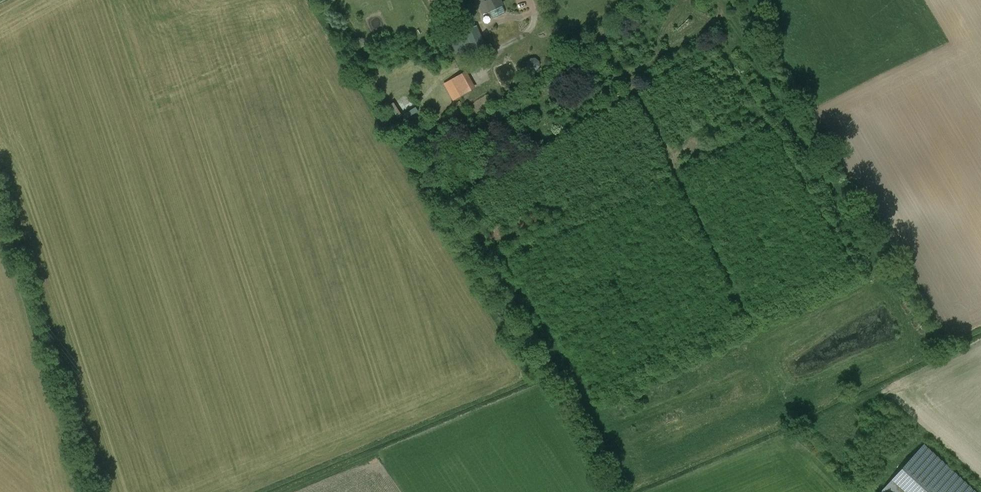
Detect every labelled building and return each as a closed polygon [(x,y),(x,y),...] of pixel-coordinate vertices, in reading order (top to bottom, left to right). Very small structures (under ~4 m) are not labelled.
[(503,5),(501,0),(477,0),(483,14),(489,11),(503,5)] [(503,5),(489,11),(493,19),(506,13),(503,5)] [(477,26),(450,37),(460,59),(486,47),(477,26)] [(528,66),(540,67),(540,58),(528,57),(528,66)] [(462,73),(451,80),(461,96),(472,90),(462,73)] [(923,446),(881,491),(882,491),(974,491),(923,446)]
